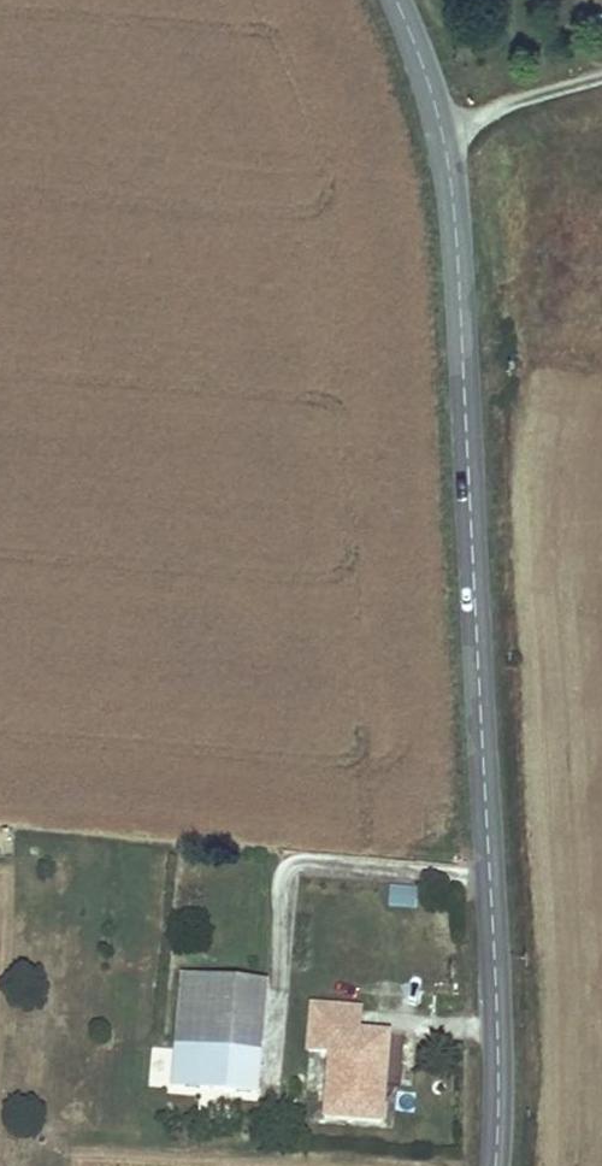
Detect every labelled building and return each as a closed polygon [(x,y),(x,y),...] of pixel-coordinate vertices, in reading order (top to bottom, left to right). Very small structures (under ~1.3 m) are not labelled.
[(177,980),(172,1083),(252,1090),(260,985),(177,980)] [(394,1048),(380,1047),(365,1045),(366,1019),(317,1016),(314,1063),(335,1065),(330,1123),(388,1127),(390,1097),(394,1048)]
